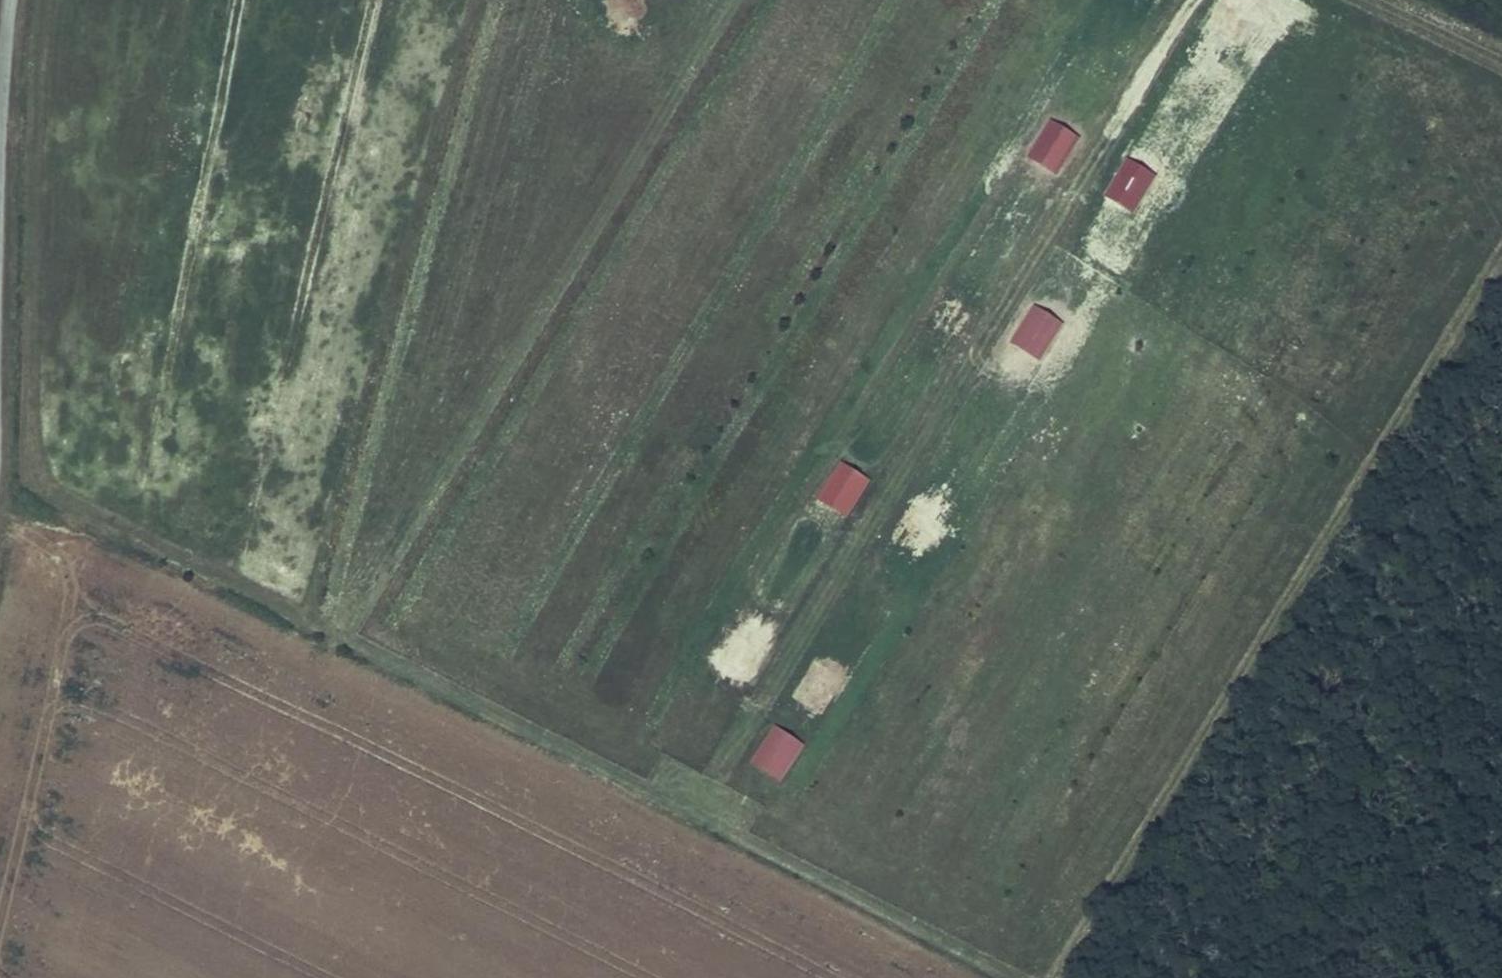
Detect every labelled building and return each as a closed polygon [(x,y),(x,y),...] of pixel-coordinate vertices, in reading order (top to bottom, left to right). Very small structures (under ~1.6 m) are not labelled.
[(1157,12),(1162,0),(1143,0),(1141,5),(1157,12)] [(817,497),(851,517),(874,476),(840,457),(817,497)]
